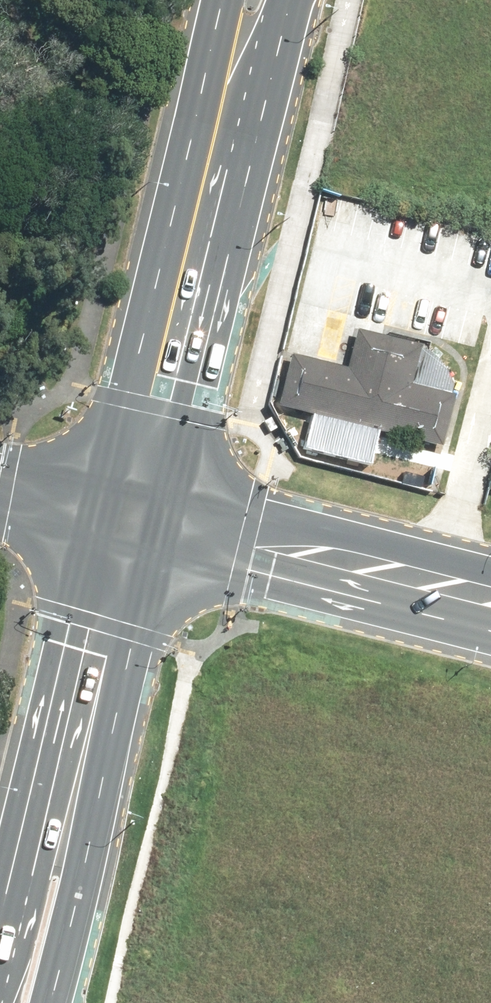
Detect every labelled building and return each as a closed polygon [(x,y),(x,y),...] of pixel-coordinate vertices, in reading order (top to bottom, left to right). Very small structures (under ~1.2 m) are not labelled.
[(354,367),(294,352),(281,403),(445,444),(458,393),(416,382),(425,343),(364,328),(354,367)]
